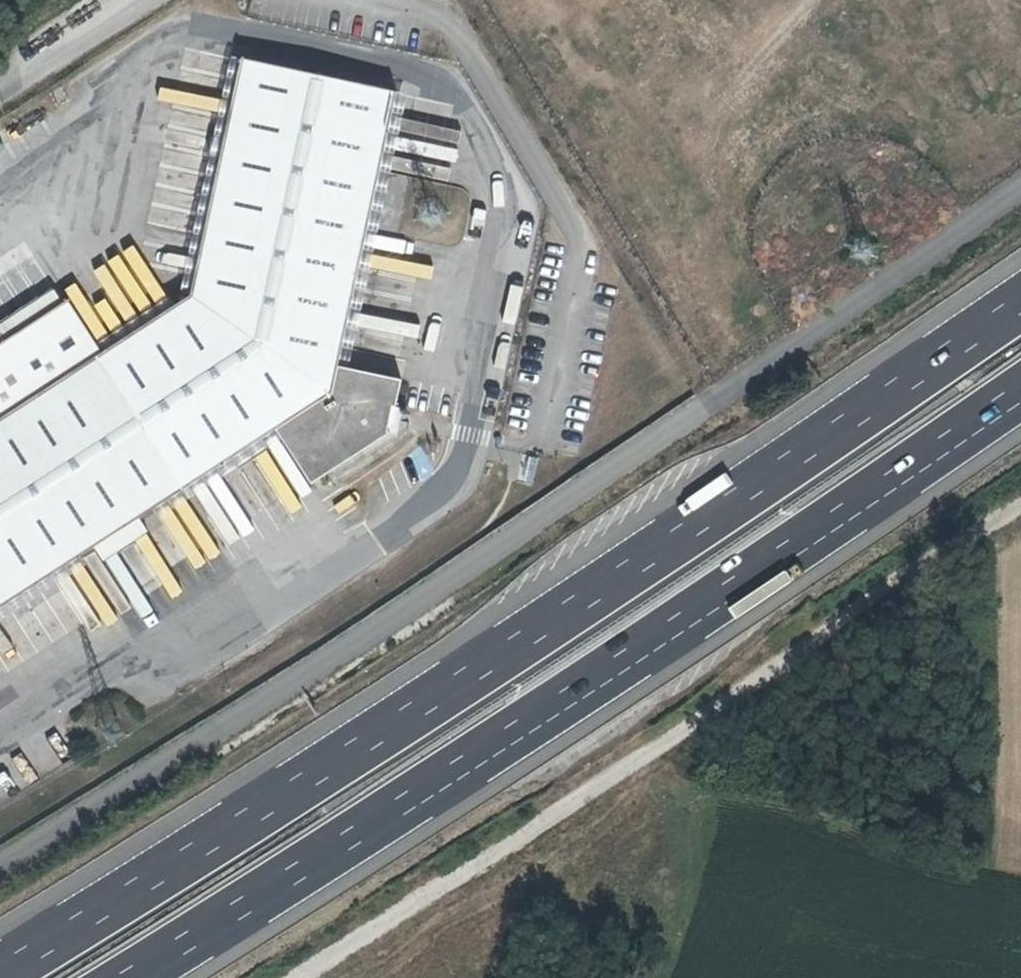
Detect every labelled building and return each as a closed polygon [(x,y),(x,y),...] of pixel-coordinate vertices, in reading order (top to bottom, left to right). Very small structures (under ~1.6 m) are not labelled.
[(308,490),(385,443),(353,373),(336,369),(340,347),(272,200),(313,182),(356,275),(394,98),(237,63),(186,300),(182,303),(253,454),(275,440),(308,490)] [(1,127),(8,139),(41,119),(34,107),(1,127)] [(340,347),(356,275),(313,182),(272,200),(340,347)] [(235,466),(253,454),(182,303),(164,315),(235,466)] [(98,357),(66,307),(0,349),(0,421),(98,357)] [(215,478),(235,466),(164,315),(129,337),(215,478)] [(215,478),(129,337),(98,357),(0,421),(0,613),(215,478)] [(399,384),(353,373),(385,443),(399,384)]
